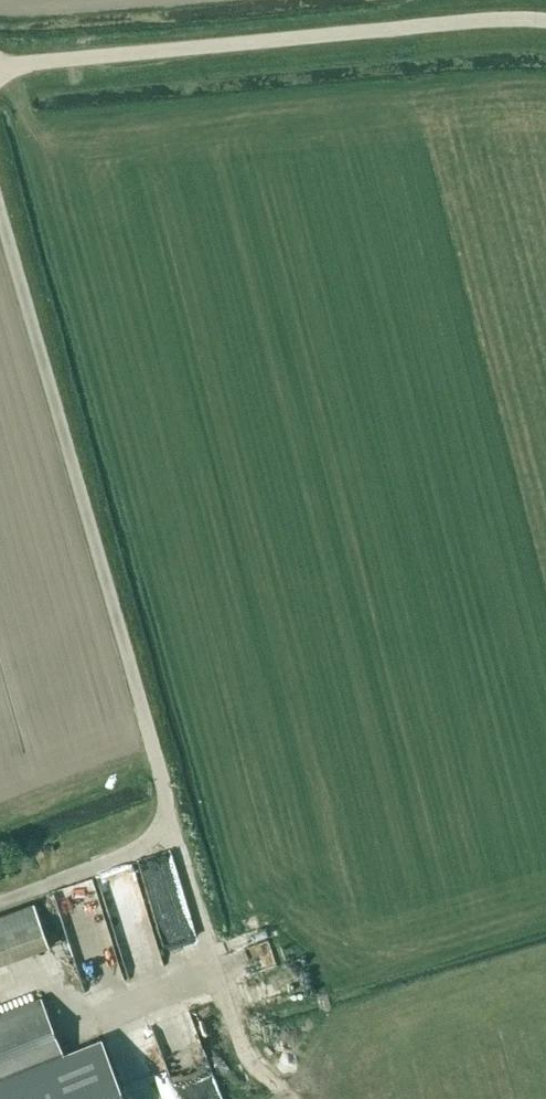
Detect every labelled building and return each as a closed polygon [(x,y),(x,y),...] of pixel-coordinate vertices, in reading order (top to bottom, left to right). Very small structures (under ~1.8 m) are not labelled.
[(0,915),(0,962),(48,944),(32,902),(0,915)] [(248,956),(273,950),(271,940),(245,946),(248,956)] [(267,1004),(286,1000),(281,979),(262,984),(267,1004)] [(100,1041),(62,1055),(40,998),(0,1014),(0,1098),(123,1098),(100,1041)] [(155,1039),(165,1066),(210,1050),(200,1022),(155,1039)] [(174,1076),(179,1098),(185,1098),(243,1087),(239,1063),(174,1076)]
